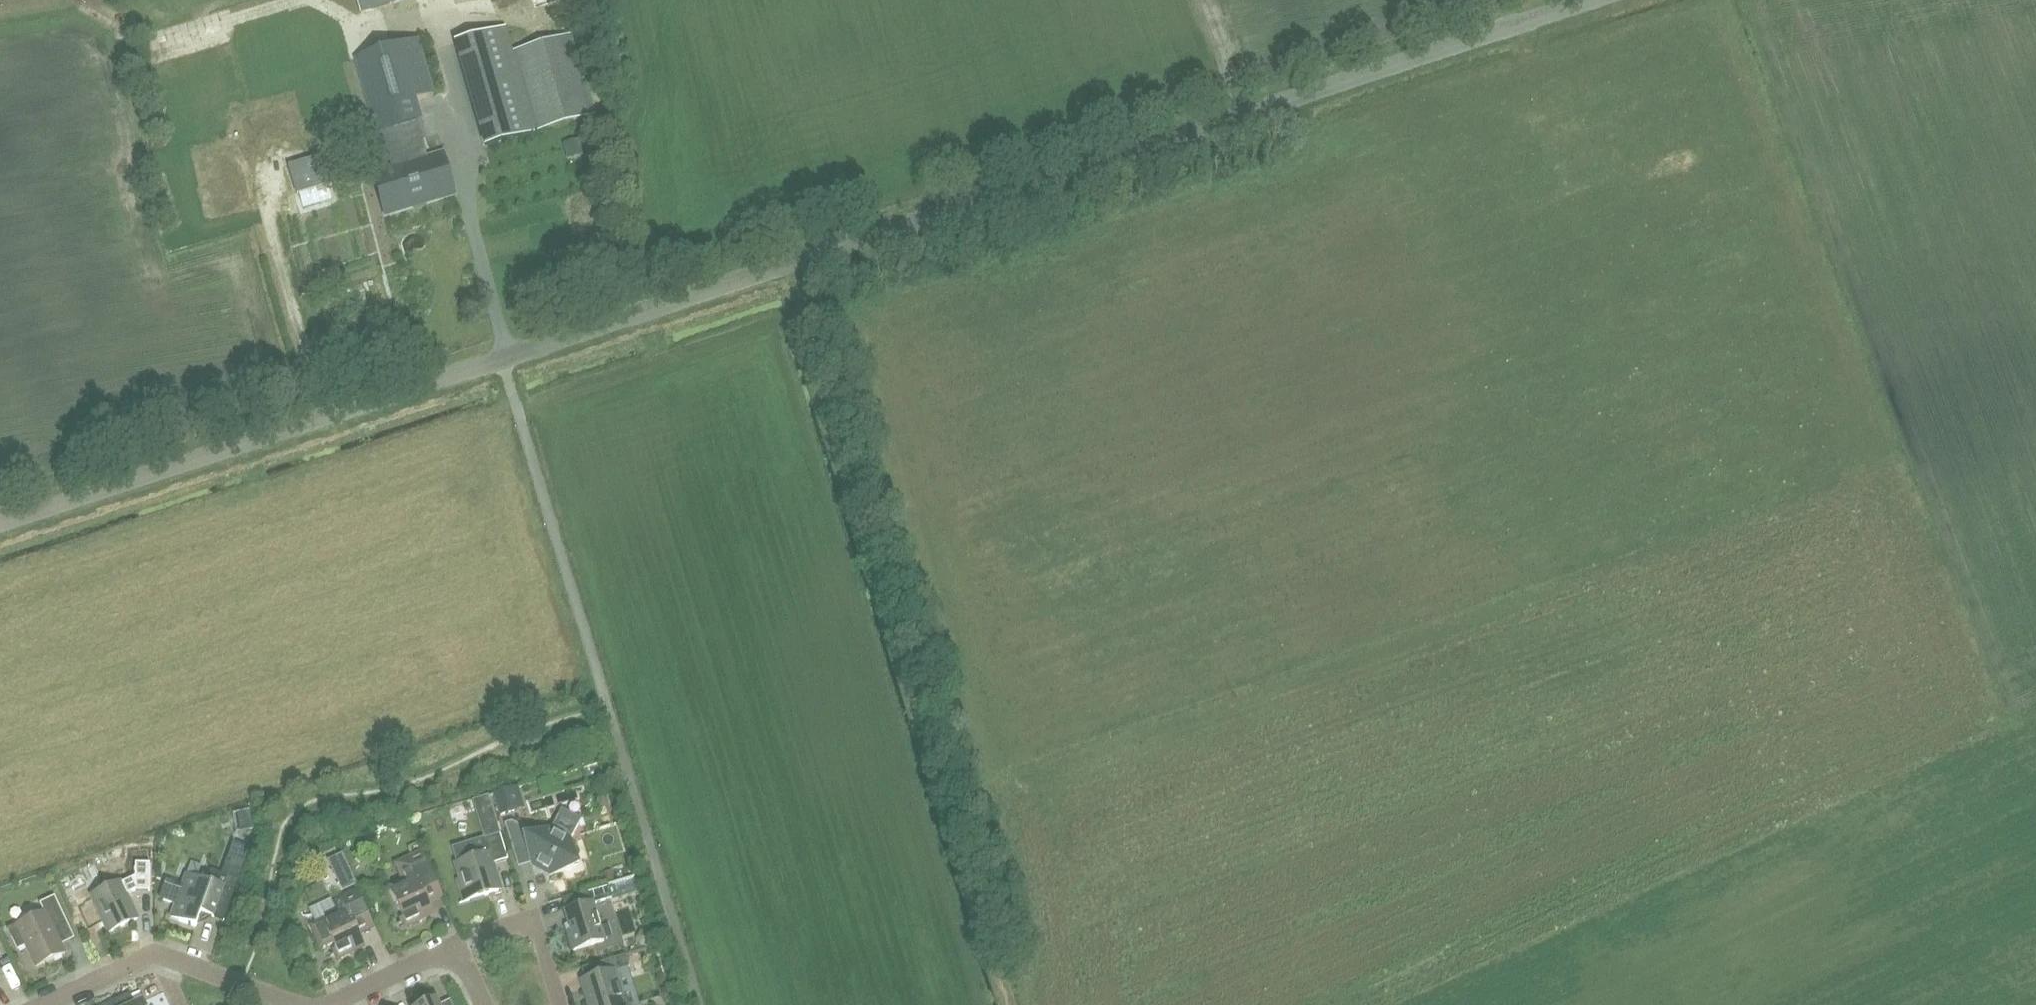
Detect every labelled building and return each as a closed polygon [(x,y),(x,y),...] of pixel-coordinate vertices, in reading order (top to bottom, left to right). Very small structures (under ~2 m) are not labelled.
[(360,13),(396,2),(395,0),(356,0),(360,13)] [(513,53),(506,27),(454,42),(484,147),(534,132),(513,53)] [(571,35),(513,53),(534,132),(594,115),(571,35)] [(433,96),(417,40),(357,58),(379,136),(418,125),(412,102),(433,96)] [(442,155),(422,161),(416,140),(386,149),(392,170),(375,175),(380,194),(392,191),(397,210),(439,198),(436,187),(450,183),(442,155)] [(230,191),(240,189),(244,205),(319,189),(311,155),(226,173),(230,191)] [(518,811),(511,788),(493,794),(500,816),(518,811)] [(526,837),(523,827),(512,821),(505,823),(513,850),(527,846),(533,867),(549,876),(574,868),(578,862),(570,837),(554,828),(526,837)] [(464,902),(499,891),(491,865),(508,860),(501,834),(476,841),(480,856),(458,863),(463,879),(458,880),(464,902)] [(429,904),(443,897),(422,853),(395,865),(403,884),(391,890),(408,926),(434,913),(429,904)] [(225,921),(245,865),(227,859),(222,873),(211,869),(207,881),(186,874),(171,918),(196,927),(202,913),(225,921)] [(150,891),(151,863),(136,863),(136,876),(121,883),(120,882),(92,895),(110,932),(138,919),(126,894),(135,891),(150,891)] [(338,878),(344,890),(357,884),(351,872),(338,878)] [(608,885),(581,893),(584,905),(565,911),(572,932),(568,933),(574,950),(605,941),(593,904),(612,898),(608,885)] [(360,937),(375,930),(357,892),(333,903),(338,914),(312,926),(322,946),(333,941),(340,958),(365,946),(360,937)] [(65,953),(54,929),(67,922),(55,896),(40,903),(45,912),(9,929),(18,949),(27,945),(37,967),(65,953)] [(589,1004),(626,1004),(616,971),(630,967),(626,955),(592,965),(595,977),(581,981),(589,1004)]
